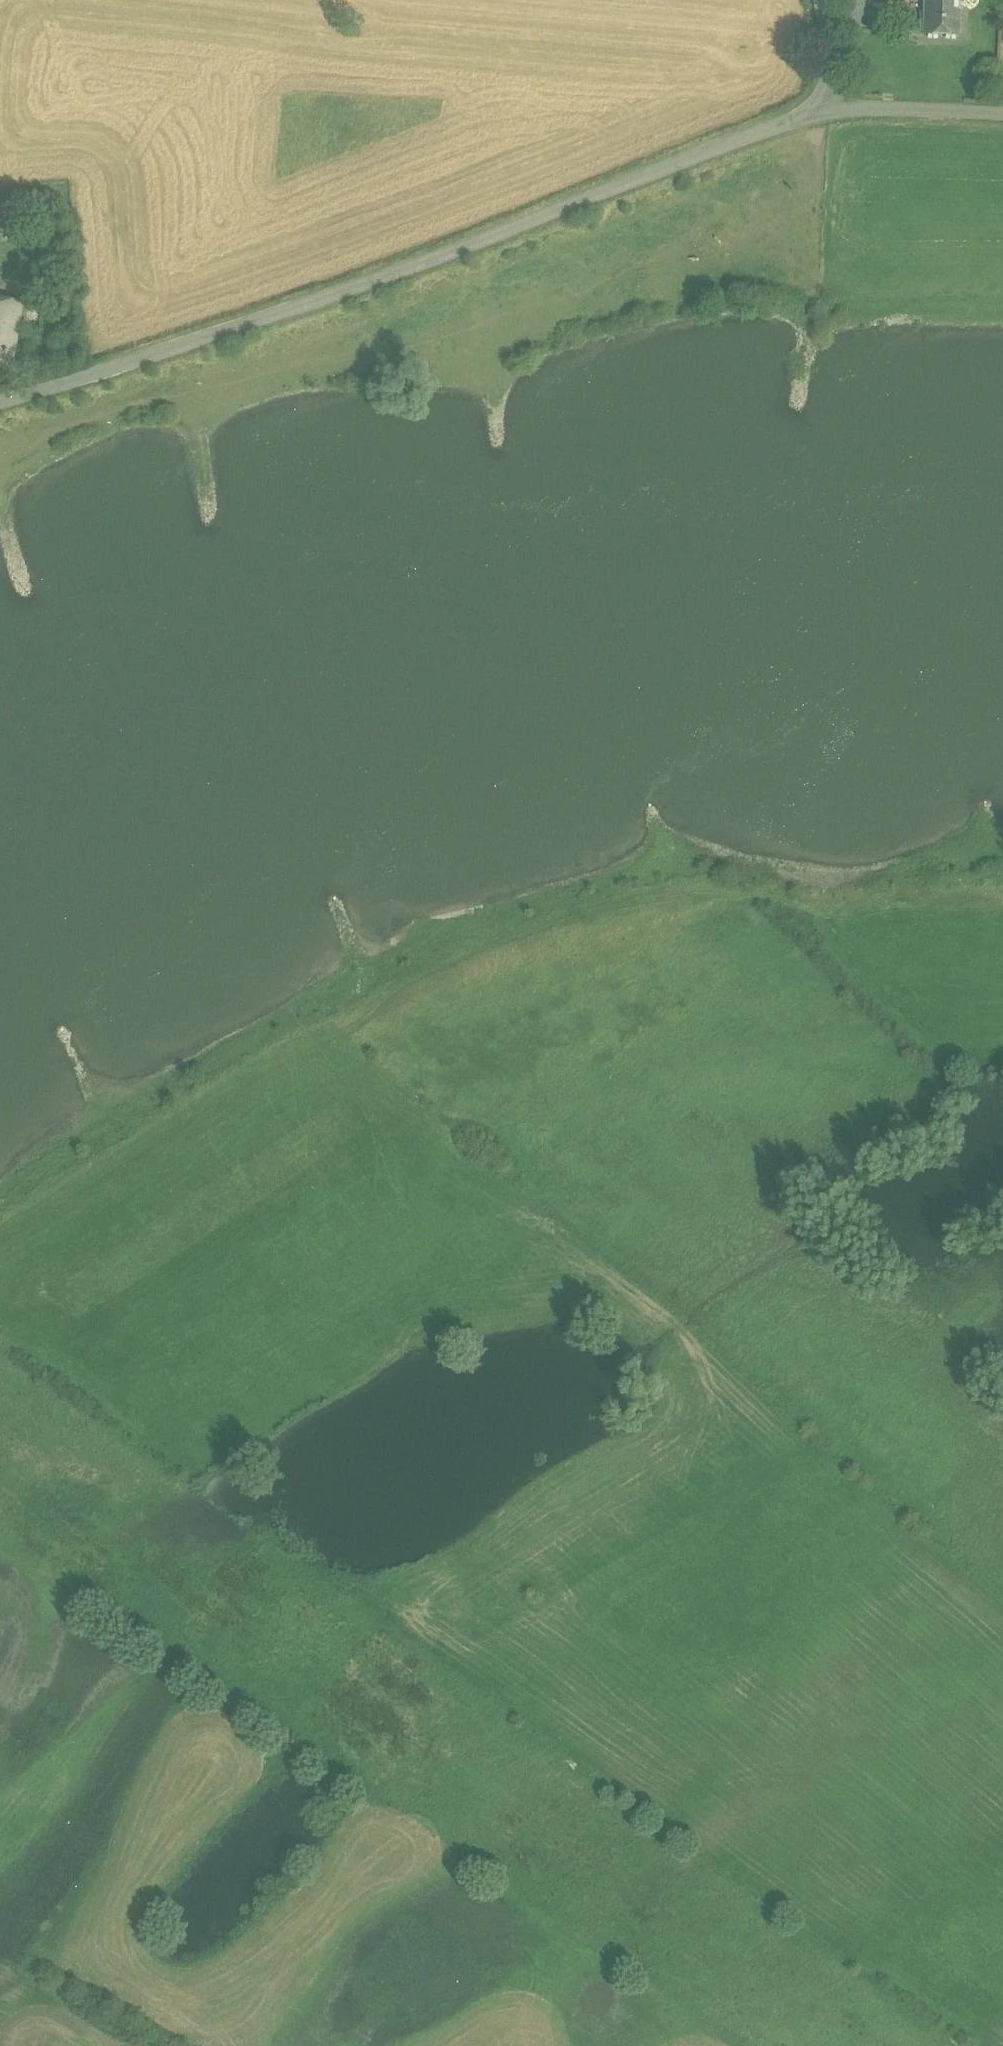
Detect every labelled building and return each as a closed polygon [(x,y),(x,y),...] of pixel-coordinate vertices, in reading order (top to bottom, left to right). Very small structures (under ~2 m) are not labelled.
[(924,34),(959,35),(960,0),(924,0),(924,34)] [(0,298),(0,366),(12,368),(23,302),(0,298)]
